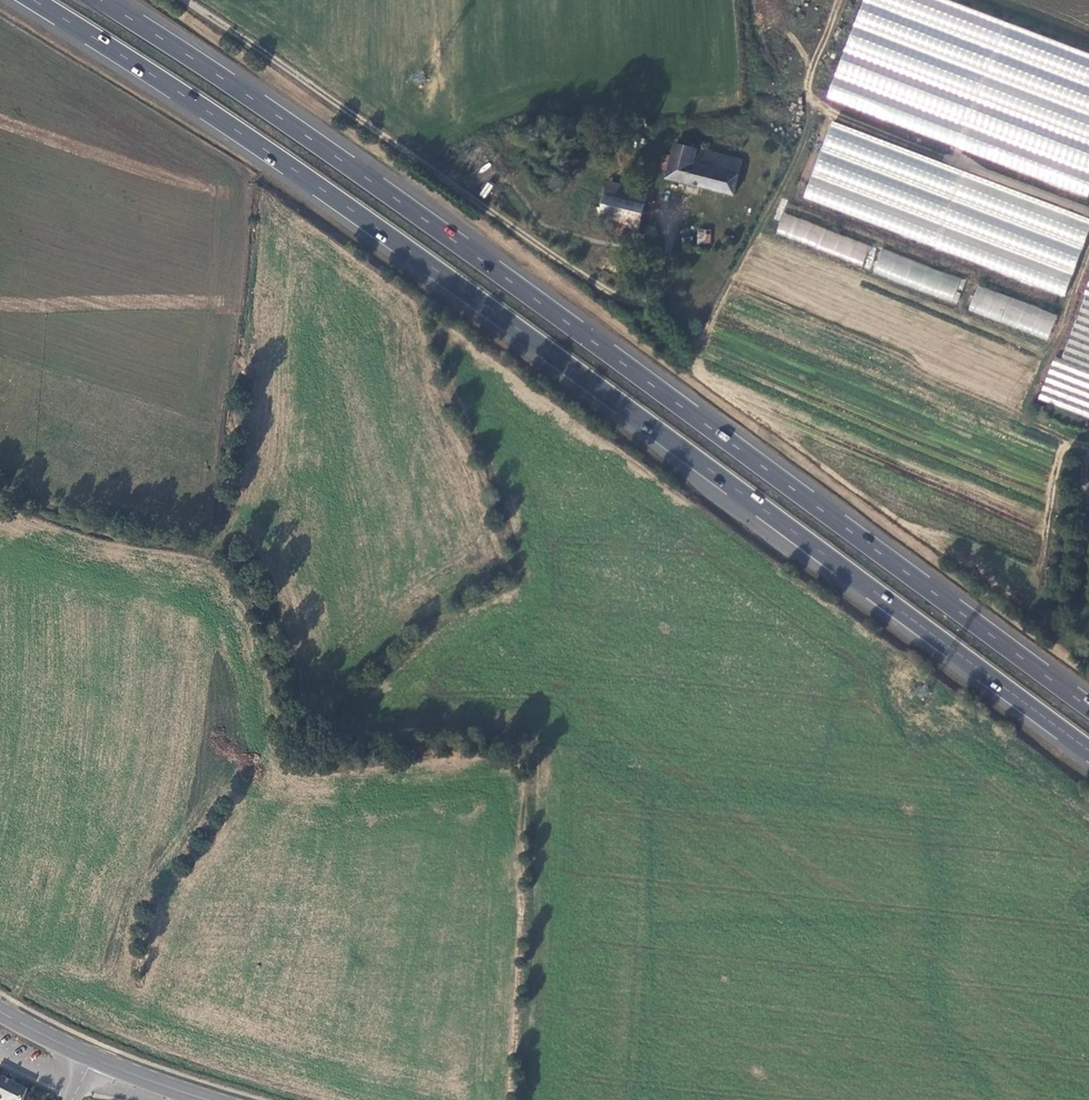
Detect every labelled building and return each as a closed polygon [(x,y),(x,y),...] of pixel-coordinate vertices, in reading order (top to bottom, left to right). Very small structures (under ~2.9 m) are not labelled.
[(944,0),(861,0),(826,103),(1088,193),(1088,49),(944,0)] [(662,181),(727,197),(737,166),(716,159),(671,148),(670,151),(667,159),(663,174),(662,181)] [(653,171),(663,174),(667,159),(656,157),(653,171)] [(642,194),(600,183),(599,190),(599,198),(638,208),(642,194)] [(635,219),(638,208),(599,198),(592,222),(608,226),(632,232),(635,219)] [(775,234),(863,265),(870,244),(782,214),(775,234)] [(647,222),(635,219),(632,232),(639,234),(643,234),(647,222)] [(608,226),(605,237),(629,243),(632,232),(608,226)] [(705,250),(708,237),(700,234),(699,240),(692,239),(691,249),(705,250)] [(718,249),(722,250),(725,248),(726,246),(726,243),(724,240),(720,240),(717,242),(716,246),(718,249)] [(954,302),(963,277),(880,249),(872,274),(954,302)] [(1088,419),(1088,279),(1063,359),(1052,356),(1037,402),(1088,419)] [(977,285),(968,311),(1048,339),(1057,313),(977,285)] [(26,1086),(0,1075),(0,1099),(20,1099),(26,1086)]
